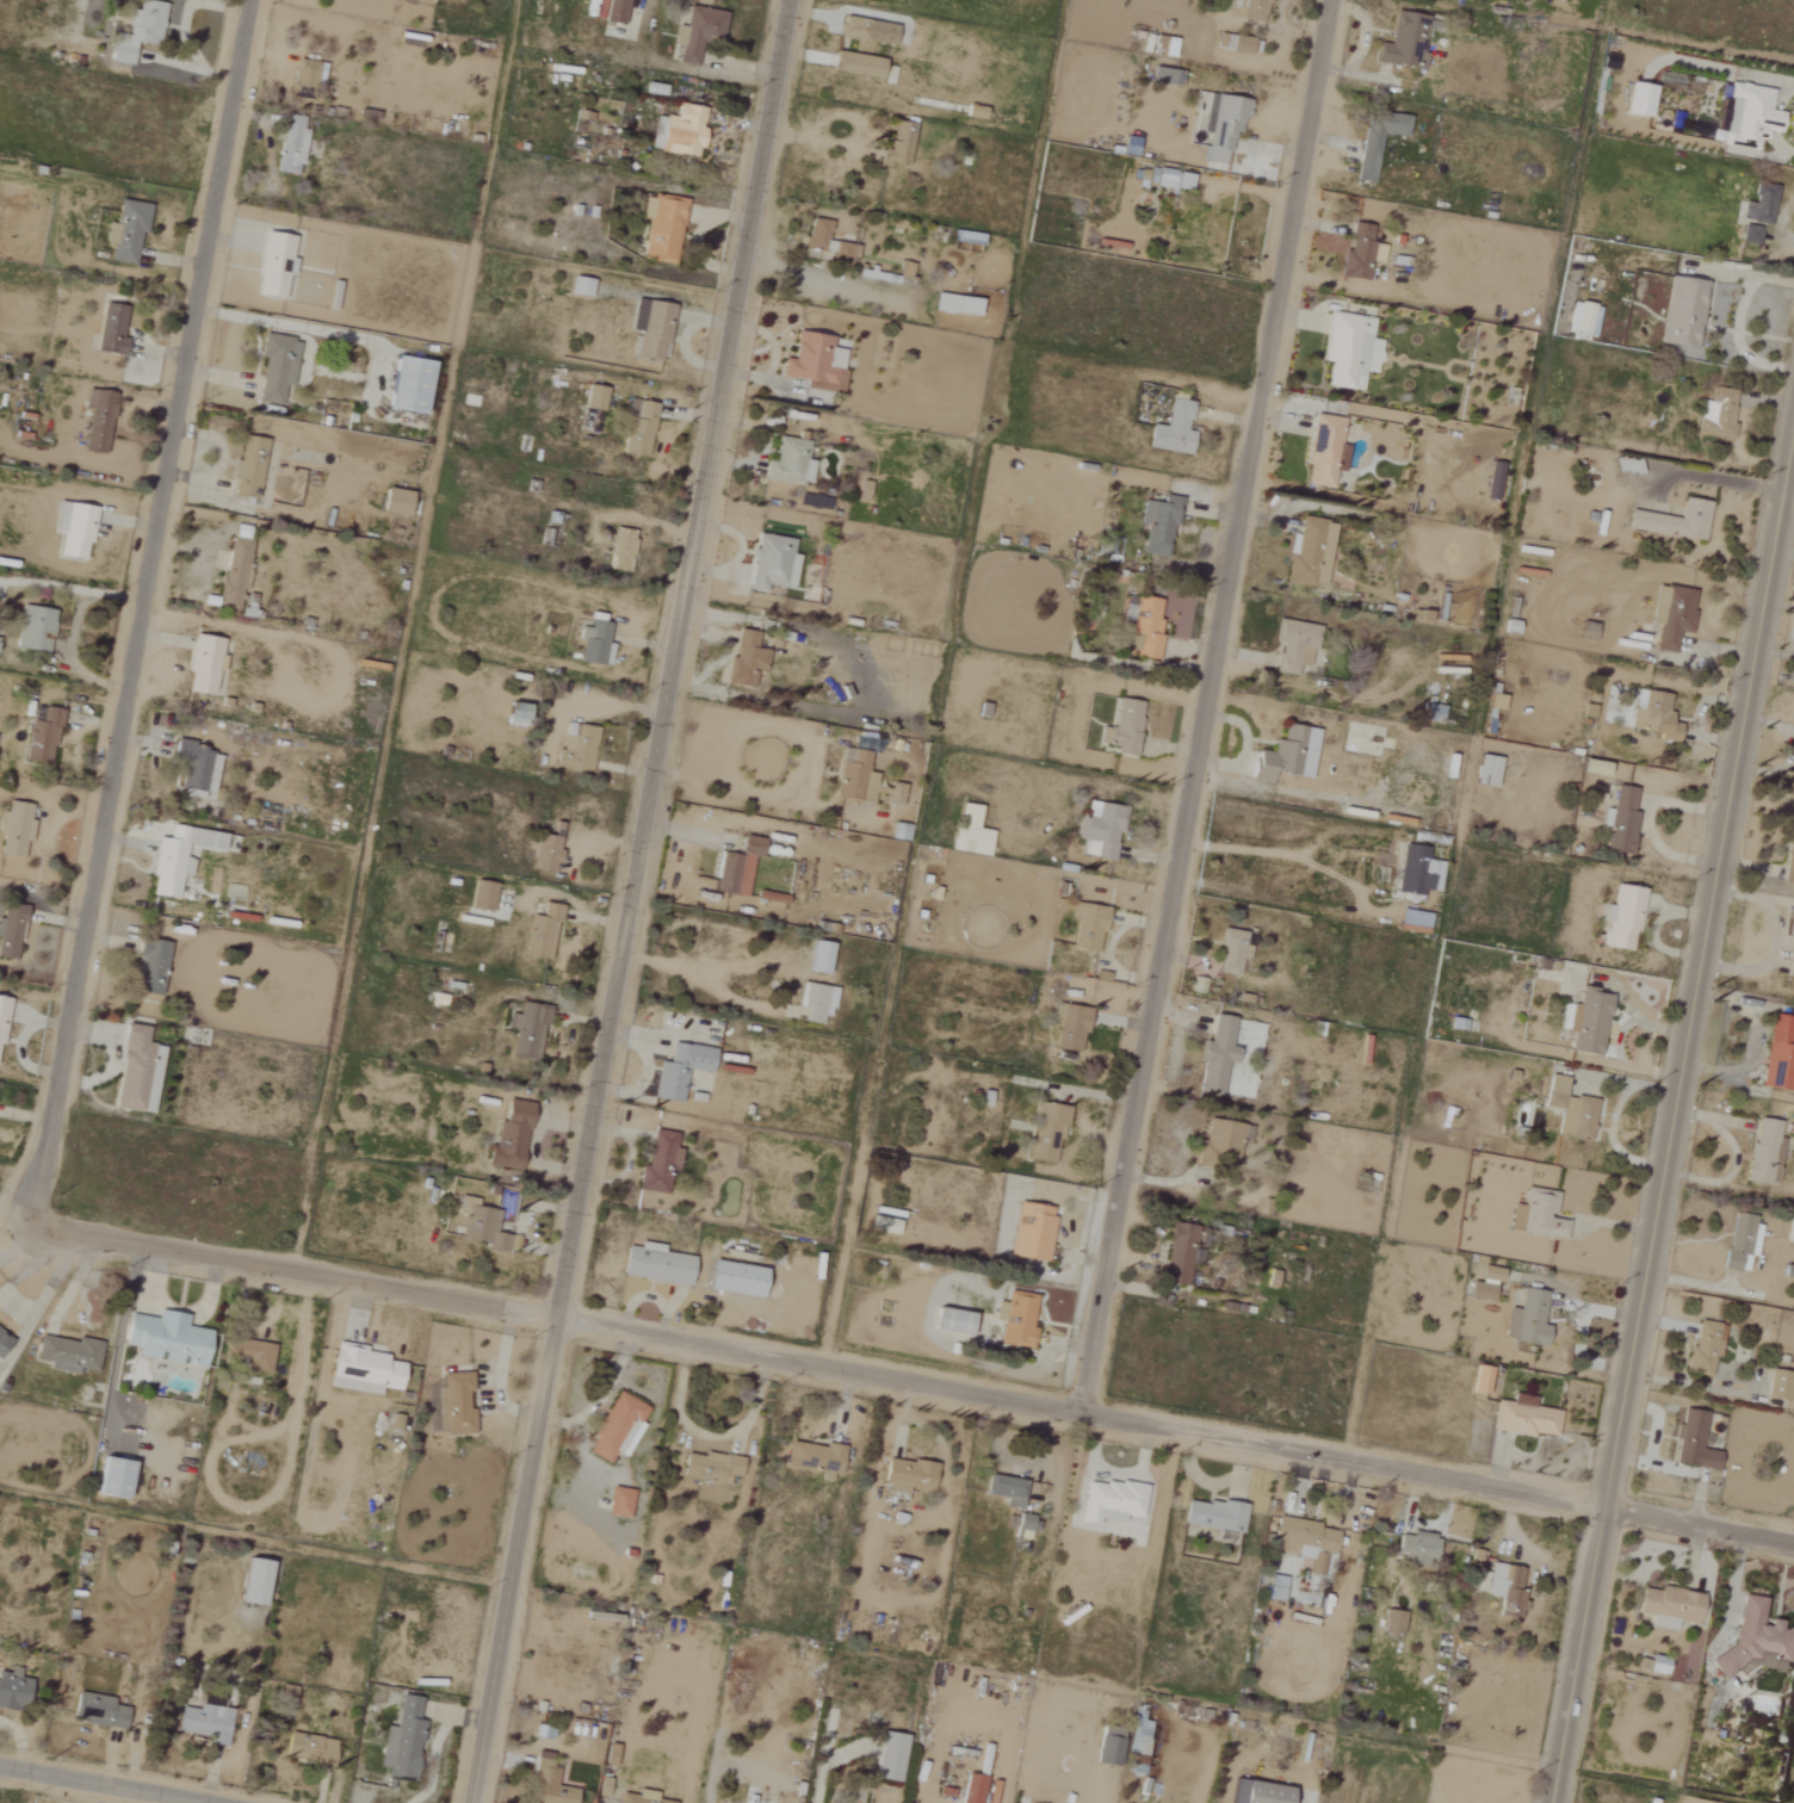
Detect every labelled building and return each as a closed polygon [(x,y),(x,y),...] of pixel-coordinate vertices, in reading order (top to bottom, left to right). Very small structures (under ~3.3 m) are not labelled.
[(136,0),(134,0),(129,37),(113,35),(109,63),(131,66),(134,43),(158,46),(163,4),(136,0)] [(625,25),(626,0),(605,0),(604,24),(625,25)] [(1242,21),(1266,22),(1266,0),(1243,0),(1242,21)] [(725,13),(687,7),(678,64),(696,66),(700,39),(720,42),(725,13)] [(1375,61),(1420,69),(1429,18),(1395,12),(1389,44),(1378,43),(1375,61)] [(838,38),(894,45),(896,24),(840,18),(838,38)] [(682,45),(683,27),(673,26),(672,45),(682,45)] [(1229,51),(1248,55),(1251,41),(1231,38),(1229,51)] [(879,81),(883,60),(834,51),(831,72),(879,81)] [(289,95),(312,99),(318,63),(295,60),(289,95)] [(1174,69),(1151,68),(1151,83),(1173,83),(1174,69)] [(1624,115),(1650,117),(1653,85),(1627,82),(1624,115)] [(1773,89),(1730,82),(1727,97),(1739,99),(1737,110),(1729,108),(1725,132),(1710,129),(1712,123),(1689,119),(1686,137),(1760,149),(1763,130),(1778,133),(1781,112),(1770,110),(1773,89)] [(1203,130),(1210,131),(1205,162),(1227,165),(1231,131),(1239,132),(1240,118),(1246,119),(1249,99),(1208,93),(1203,130)] [(705,110),(675,104),(672,117),(663,116),(656,151),(696,159),(705,110)] [(1380,134),(1405,136),(1408,116),(1364,111),(1356,181),(1374,183),(1380,134)] [(909,164),(911,123),(890,121),(888,163),(909,164)] [(299,175),(305,131),(281,128),(275,172),(299,175)] [(1191,174),(1156,168),(1153,186),(1171,189),(1171,187),(1188,190),(1191,174)] [(1752,203),(1744,201),(1740,219),(1770,224),(1777,188),(1756,184),(1752,203)] [(683,200),(650,196),(643,256),(675,260),(683,200)] [(149,204),(119,200),(109,261),(134,265),(138,232),(144,233),(149,204)] [(831,252),(829,267),(848,269),(850,258),(856,259),(857,245),(827,241),(830,221),(807,217),(803,248),(831,252)] [(1382,263),(1384,245),(1369,243),(1371,225),(1352,223),(1348,250),(1342,249),(1339,277),(1366,280),(1368,261),(1382,263)] [(1740,243),(1758,245),(1760,228),(1741,226),(1740,243)] [(283,299),(286,274),(289,274),(294,236),(263,231),(255,295),(283,299)] [(568,294),(589,297),(592,280),(571,276),(568,294)] [(1659,344),(1698,349),(1706,280),(1667,276),(1659,344)] [(976,317),(978,299),(934,292),(931,310),(976,317)] [(672,305),(643,300),(635,356),(664,361),(672,305)] [(1599,306),(1572,301),(1566,331),(1593,336),(1599,306)] [(95,352),(124,355),(126,339),(121,338),(124,306),(100,303),(95,352)] [(1372,318),(1330,312),(1323,361),(1328,362),(1325,386),(1360,391),(1363,371),(1376,373),(1380,340),(1369,338),(1372,318)] [(831,337),(794,332),(791,360),(782,359),(780,377),(804,380),(803,388),(839,393),(845,350),(830,348),(831,337)] [(262,357),(257,402),(280,405),(283,385),(291,386),(297,339),(261,335),(259,357),(262,357)] [(421,413),(427,361),(390,356),(384,409),(421,413)] [(603,387),(584,386),(583,409),(602,410),(603,387)] [(82,451),(106,454),(113,393),(85,389),(82,408),(87,408),(82,451)] [(1733,438),(1733,424),(1732,424),(1734,391),(1714,390),(1712,437),(1733,438)] [(1165,427),(1150,425),(1146,448),(1189,455),(1193,432),(1186,431),(1191,402),(1170,398),(1165,427)] [(655,403),(630,399),(622,452),(646,457),(655,403)] [(1339,444),(1343,419),(1312,414),(1305,464),(1308,464),(1305,484),(1331,488),(1334,471),(1342,472),(1346,445),(1339,444)] [(265,439),(239,435),(230,496),(256,500),(265,439)] [(762,479),(808,486),(812,460),(805,459),(808,441),(776,436),(772,461),(765,460),(762,479)] [(1640,470),(1637,456),(1613,462),(1617,476),(1640,470)] [(408,491),(381,490),(380,514),(407,515),(408,491)] [(1137,523),(1145,524),(1140,553),(1166,557),(1171,526),(1176,527),(1181,498),(1161,495),(1159,503),(1141,500),(1137,523)] [(1703,540),(1709,501),(1682,497),(1679,519),(1659,516),(1660,505),(1637,502),(1636,510),(1630,509),(1627,529),(1703,540)] [(58,556),(86,560),(93,507),(65,503),(58,556)] [(1323,588),(1335,523),(1301,517),(1297,535),(1292,534),(1283,581),(1323,588)] [(219,607),(238,609),(241,590),(243,590),(252,528),(231,524),(219,607)] [(628,571),(633,531),(614,529),(610,569),(628,571)] [(793,538),(755,533),(746,589),(764,592),(765,584),(792,588),(797,555),(790,554),(793,538)] [(226,553),(215,552),(213,569),(224,570),(226,553)] [(1696,591),(1655,585),(1650,623),(1657,624),(1653,650),(1675,653),(1678,632),(1690,633),(1696,591)] [(1154,658),(1162,599),(1135,596),(1127,654),(1154,658)] [(47,653),(53,610),(21,606),(15,648),(47,653)] [(608,667),(612,644),(606,643),(609,623),(589,620),(588,628),(582,627),(576,661),(608,667)] [(1275,672),(1296,675),(1297,665),(1309,667),(1315,625),(1278,620),(1275,643),(1279,643),(1275,672)] [(1594,639),(1595,623),(1578,622),(1577,639),(1594,639)] [(767,650),(754,648),(756,632),(734,629),(726,684),(751,687),(754,670),(763,672),(767,650)] [(221,639),(192,635),(184,692),(212,696),(216,671),(221,672),(223,656),(219,656),(221,639)] [(1671,694),(1644,690),(1642,709),(1632,708),(1629,728),(1659,732),(1658,740),(1677,742),(1680,724),(1667,722),(1671,694)] [(1501,710),(1503,695),(1489,693),(1487,708),(1501,710)] [(1140,701),(1116,699),(1112,728),(1107,728),(1105,746),(1115,747),(1114,754),(1135,756),(1140,701)] [(503,723),(522,726),(526,706),(507,702),(503,723)] [(1424,721),(1441,722),(1442,706),(1426,704),(1424,721)] [(50,764),(59,710),(42,707),(40,722),(29,721),(23,760),(50,764)] [(596,727),(563,723),(560,751),(555,750),(552,767),(590,772),(596,727)] [(1310,778),(1317,729),(1283,724),(1281,741),(1273,740),(1271,753),(1254,750),(1249,780),(1269,783),(1271,772),(1310,778)] [(218,754),(192,750),(193,742),(173,739),(170,758),(182,760),(178,788),(212,794),(218,754)] [(869,751),(850,749),(849,762),(838,761),(833,798),(871,803),(872,792),(887,794),(885,805),(900,807),(903,784),(889,782),(888,789),(874,787),(875,773),(866,772),(869,751)] [(1473,783),(1494,787),(1499,758),(1478,754),(1473,783)] [(1610,811),(1603,810),(1600,826),(1608,828),(1604,851),(1629,855),(1636,813),(1631,812),(1635,789),(1614,785),(1610,811)] [(24,841),(29,842),(32,822),(27,821),(29,805),(5,802),(0,841),(0,855),(22,858),(24,841)] [(1125,807),(1087,802),(1085,815),(1079,815),(1076,839),(1084,840),(1081,856),(1112,860),(1116,833),(1121,834),(1125,807)] [(987,856),(991,831),(975,829),(978,806),(958,803),(950,851),(987,856)] [(553,873),(561,823),(548,821),(546,831),(538,829),(531,869),(553,873)] [(889,839),(907,841),(909,825),(892,822),(889,839)] [(176,899),(179,875),(188,876),(191,860),(183,858),(185,845),(220,851),(223,834),(169,826),(167,840),(156,838),(148,895),(176,899)] [(739,855),(719,853),(715,892),(746,896),(750,857),(760,858),(762,838),(741,836),(739,855)] [(1405,896),(1421,897),(1422,890),(1431,890),(1433,861),(1427,860),(1427,847),(1407,846),(1405,896)] [(469,908),(490,912),(496,884),(474,880),(469,908)] [(1634,952),(1642,888),(1614,885),(1611,906),(1604,905),(1602,920),(1607,921),(1604,948),(1634,952)] [(13,961),(25,907),(3,902),(0,917),(0,958),(13,961)] [(557,905),(542,903),(540,918),(528,916),(522,955),(550,959),(557,905)] [(1105,908),(1079,904),(1072,948),(1099,952),(1105,908)] [(1430,914),(1399,909),(1397,924),(1427,930),(1430,914)] [(1248,961),(1249,946),(1243,945),(1244,932),(1220,930),(1218,974),(1238,975),(1239,960),(1248,961)] [(165,979),(166,941),(136,940),(135,978),(165,979)] [(808,973),(829,974),(830,943),(809,942),(808,973)] [(821,1016),(831,1017),(834,988),(803,984),(800,1004),(805,1005),(802,1022),(820,1025),(821,1016)] [(1601,1056),(1608,996),(1595,994),(1596,989),(1580,986),(1577,1005),(1570,1004),(1566,1032),(1573,1032),(1570,1052),(1601,1056)] [(546,1005),(518,1002),(516,1014),(508,1013),(506,1028),(513,1030),(509,1056),(539,1061),(546,1005)] [(1052,1050),(1079,1051),(1080,1034),(1086,1035),(1087,1007),(1054,1005),(1052,1050)] [(1793,1080),(1793,1047),(1793,1042),(1793,1028),(1791,1028),(1792,1017),(1771,1014),(1761,1087),(1793,1091),(1793,1080)] [(1229,1047),(1234,1018),(1213,1015),(1208,1043),(1203,1042),(1195,1090),(1221,1094),(1226,1063),(1234,1064),(1236,1048),(1229,1047)] [(147,1027),(124,1024),(112,1108),(151,1113),(161,1047),(144,1044),(147,1027)] [(652,1099),(681,1103),(685,1070),(709,1073),(712,1049),(670,1043),(667,1063),(657,1062),(652,1099)] [(1556,1136),(1590,1141),(1595,1100),(1564,1096),(1566,1078),(1549,1076),(1544,1107),(1560,1110),(1556,1136)] [(530,1103),(503,1100),(496,1149),(487,1148),(484,1166),(520,1171),(530,1103)] [(1057,1163),(1063,1107),(1035,1104),(1029,1160),(1057,1163)] [(1779,1121),(1754,1118),(1746,1181),(1776,1186),(1782,1138),(1777,1137),(1779,1121)] [(637,1190),(671,1195),(677,1149),(674,1149),(676,1133),(651,1130),(646,1167),(640,1166),(637,1190)] [(1567,1221),(1553,1219),(1557,1193),(1525,1188),(1519,1231),(1565,1238),(1567,1221)] [(506,1253),(508,1236),(495,1234),(498,1211),(475,1208),(477,1199),(460,1197),(458,1214),(462,1215),(459,1239),(489,1243),(488,1250),(506,1253)] [(1008,1256),(1046,1262),(1053,1208),(1016,1203),(1008,1256)] [(1759,1217),(1730,1214),(1723,1270),(1746,1272),(1748,1256),(1754,1257),(1759,1217)] [(1187,1286),(1194,1226),(1169,1224),(1162,1283),(1187,1286)] [(688,1286),(692,1257),(661,1253),(662,1246),(637,1243),(636,1248),(624,1246),(620,1277),(688,1286)] [(1494,1282),(1500,1283),(1502,1270),(1481,1266),(1478,1284),(1469,1282),(1466,1298),(1491,1302),(1494,1282)] [(1546,1293),(1522,1289),(1518,1309),(1508,1307),(1502,1340),(1545,1347),(1548,1327),(1540,1325),(1546,1293)] [(1031,1349),(1034,1329),(1030,1328),(1034,1295),(1006,1291),(999,1344),(1031,1349)] [(967,1337),(971,1314),(934,1308),(930,1331),(967,1337)] [(207,1331),(184,1327),(186,1316),(156,1311),(154,1318),(127,1314),(122,1345),(135,1347),(133,1357),(178,1364),(178,1363),(201,1367),(207,1331)] [(1718,1359),(1723,1325),(1697,1322),(1694,1346),(1688,1346),(1685,1372),(1710,1375),(1712,1358),(1718,1359)] [(0,1332),(0,1354),(10,1339),(0,1332)] [(35,1361),(47,1362),(46,1370),(76,1374),(77,1369),(96,1372),(100,1342),(76,1339),(75,1342),(38,1337),(35,1361)] [(273,1345),(227,1337),(222,1363),(268,1371),(273,1345)] [(378,1396),(379,1388),(397,1391),(402,1364),(385,1361),(386,1356),(364,1352),(365,1349),(334,1343),(329,1375),(341,1377),(339,1390),(378,1396)] [(1487,1396),(1489,1367),(1473,1366),(1470,1394),(1487,1396)] [(1788,1402),(1793,1373),(1769,1370),(1765,1398),(1788,1402)] [(441,1373),(441,1389),(435,1389),(436,1435),(473,1434),(472,1410),(466,1410),(466,1394),(471,1394),(470,1373),(441,1373)] [(625,1458),(642,1424),(639,1423),(646,1408),(615,1392),(584,1452),(607,1464),(613,1453),(625,1458)] [(1533,1407),(1534,1399),(1512,1395),(1511,1403),(1495,1400),(1490,1429),(1554,1440),(1559,1412),(1533,1407)] [(1716,1471),(1719,1452),(1700,1450),(1705,1412),(1681,1409),(1674,1465),(1716,1471)] [(842,1447),(823,1444),(823,1447),(788,1443),(785,1466),(820,1471),(819,1477),(837,1479),(842,1447)] [(680,1477),(727,1485),(728,1476),(738,1478),(741,1460),(684,1451),(680,1477)] [(935,1465),(885,1458),(881,1486),(930,1494),(935,1465)] [(128,1462),(98,1459),(94,1495),(124,1498),(128,1462)] [(1023,1479),(986,1477),(985,1496),(1002,1497),(1002,1508),(1021,1509),(1023,1479)] [(1144,1488),(1086,1480),(1080,1522),(1097,1525),(1098,1519),(1123,1522),(1124,1516),(1140,1518),(1144,1488)] [(606,1516),(628,1519),(632,1490),(609,1487),(606,1516)] [(1241,1533),(1245,1507),(1186,1499),(1182,1525),(1241,1533)] [(1032,1517),(1018,1515),(1016,1530),(1031,1532),(1032,1517)] [(1436,1535),(1411,1532),(1410,1537),(1399,1536),(1396,1564),(1427,1567),(1427,1560),(1434,1560),(1436,1535)] [(238,1604),(263,1606),(266,1562),(242,1560),(238,1604)] [(1522,1569),(1492,1564),(1485,1596),(1500,1599),(1499,1608),(1507,1609),(1506,1617),(1519,1620),(1525,1592),(1518,1590),(1522,1569)] [(1282,1602),(1286,1578),(1268,1575),(1265,1599),(1282,1602)] [(1701,1593),(1657,1587),(1657,1591),(1640,1589),(1636,1614),(1651,1616),(1649,1627),(1675,1631),(1676,1622),(1696,1625),(1701,1593)] [(1716,1656),(1715,1666),(1791,1677),(1793,1654),(1793,1630),(1778,1628),(1779,1622),(1762,1620),(1765,1599),(1739,1595),(1730,1658),(1716,1656)] [(1404,1613),(1384,1610),(1381,1633),(1401,1636),(1404,1613)] [(1647,1673),(1665,1676),(1668,1658),(1650,1656),(1647,1673)] [(16,1678),(18,1669),(8,1668),(7,1674),(0,1673),(0,1710),(21,1713),(27,1680),(16,1678)] [(112,1699),(75,1693),(71,1719),(123,1727),(126,1708),(111,1706),(112,1699)] [(225,1742),(230,1711),(221,1709),(223,1699),(201,1696),(199,1710),(173,1706),(168,1733),(225,1742)] [(384,1778),(413,1782),(420,1722),(417,1721),(419,1698),(398,1696),(394,1728),(383,1727),(378,1768),(385,1769),(384,1778)] [(1141,1775),(1151,1722),(1131,1718),(1121,1771),(1141,1775)] [(1117,1767),(1121,1730),(1099,1727),(1094,1765),(1117,1767)] [(330,1765),(334,1741),(286,1732),(282,1757),(330,1765)] [(906,1737),(881,1733),(872,1779),(897,1783),(906,1737)] [(603,1767),(614,1768),(616,1745),(605,1744),(603,1767)] [(574,1790),(555,1787),(557,1772),(548,1770),(550,1755),(536,1753),(528,1802),(572,1802),(574,1790)] [(964,1774),(960,1802),(981,1802),(985,1777),(964,1774)] [(1289,1789),(1233,1779),(1229,1802),(1286,1802),(1289,1789)] [(654,1800),(655,1792),(636,1790),(635,1796),(618,1794),(617,1802),(672,1802),(654,1800)]
